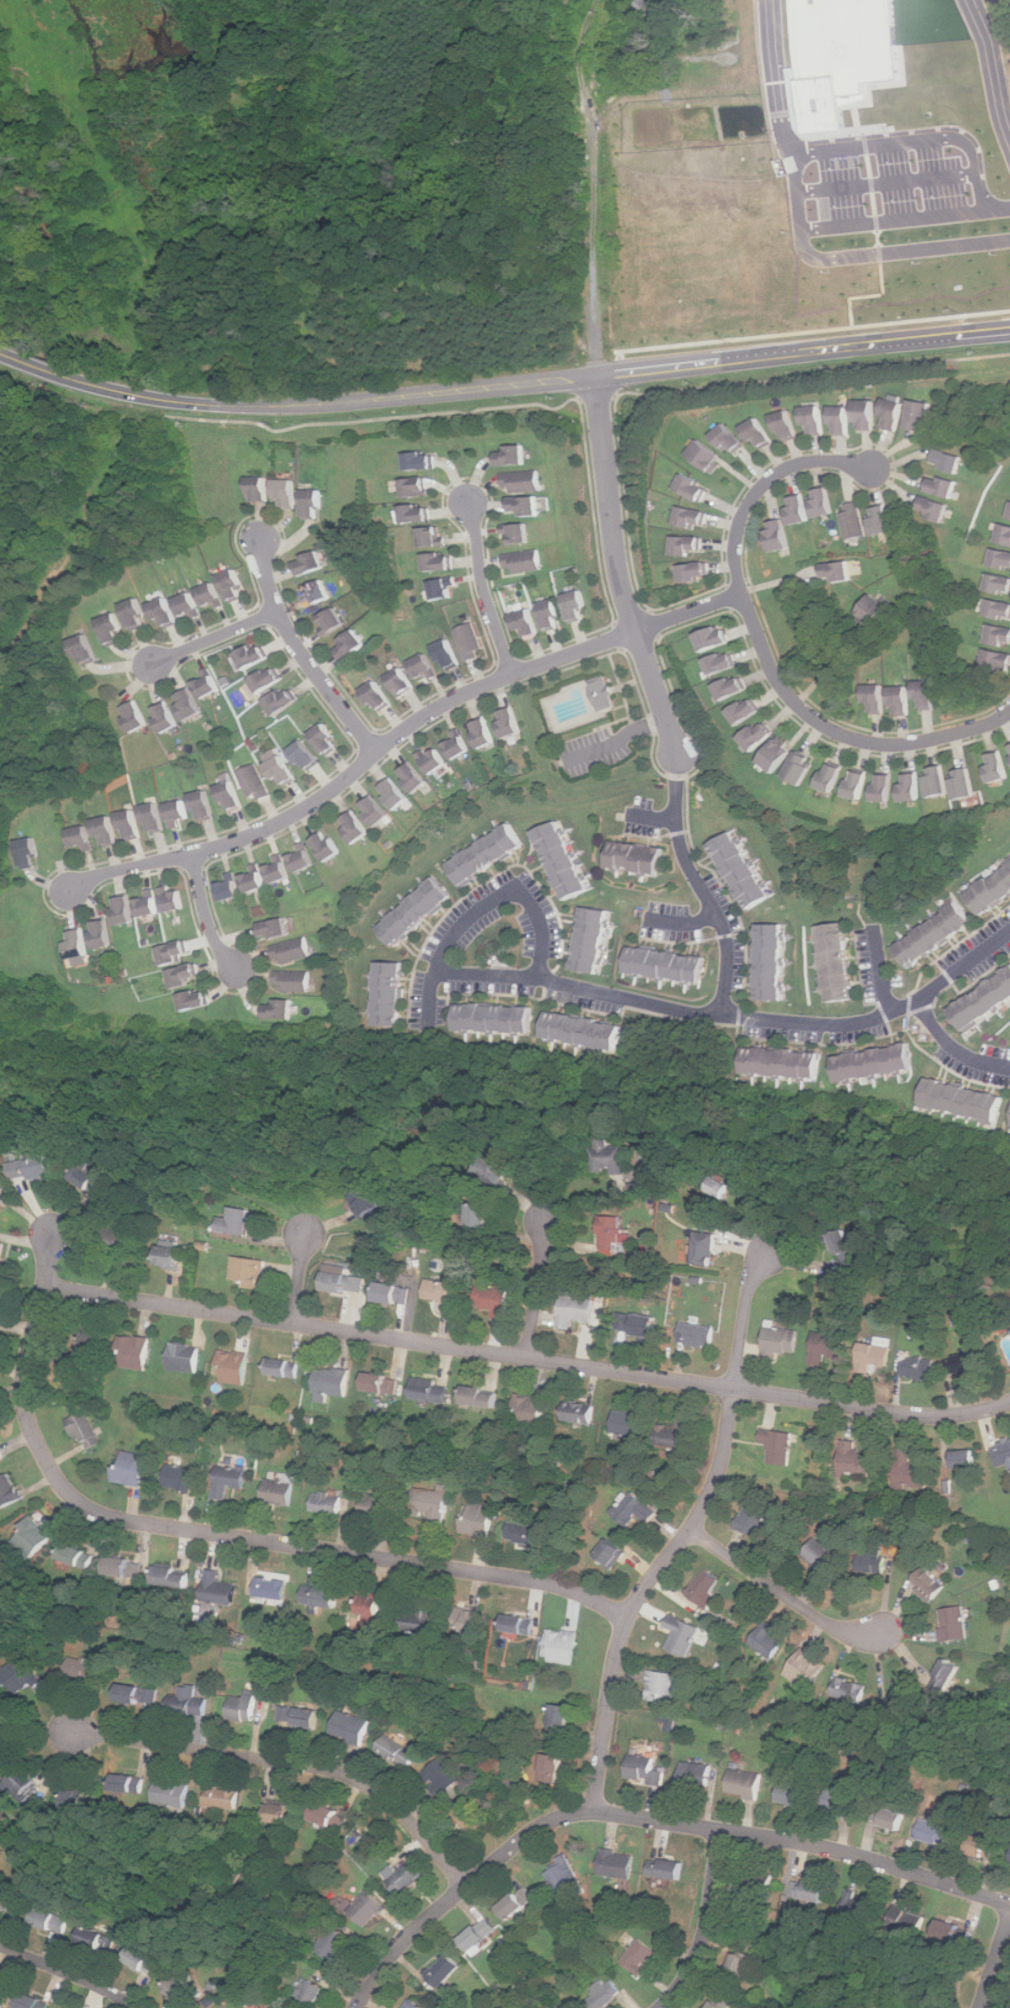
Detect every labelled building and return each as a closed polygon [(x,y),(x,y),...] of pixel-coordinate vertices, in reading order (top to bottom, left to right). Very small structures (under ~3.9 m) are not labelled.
[(651,20),(660,6),(651,0),(640,0),(634,8),(651,20)] [(807,135),(849,131),(845,96),(869,93),(868,80),(901,76),(894,0),(794,0),(807,135)] [(885,428),(898,431),(906,402),(887,397),(882,415),(888,416),(885,428)] [(877,429),(877,399),(857,399),(857,429),(877,429)] [(927,431),(933,403),(913,399),(907,427),(927,431)] [(824,434),(821,405),(801,407),(803,425),(810,425),(811,436),(824,434)] [(851,405),(835,405),(835,435),(851,435),(851,405)] [(784,442),(800,437),(793,410),(777,414),(784,442)] [(748,424),(759,451),(775,444),(764,418),(748,424)] [(747,444),(730,423),(716,434),(734,456),(747,444)] [(714,473),(726,458),(704,439),(691,454),(714,473)] [(526,446),(508,446),(508,452),(497,452),(497,465),(526,465),(526,446)] [(933,462),(959,473),(965,458),(940,447),(933,462)] [(410,453),(411,470),(438,469),(437,452),(410,453)] [(539,491),(538,471),(504,473),(505,493),(539,491)] [(678,490),(704,501),(710,485),(684,474),(678,490)] [(959,482),(931,474),(927,490),(955,498),(959,482)] [(272,477),(254,477),(254,501),(272,501),(272,477)] [(407,478),(407,497),(432,497),(432,478),(407,478)] [(279,498),(286,498),(286,508),(299,508),(299,479),(279,479),(279,498)] [(831,513),(825,487),(808,491),(814,517),(831,513)] [(323,490),(306,490),(306,519),(323,519),(323,490)] [(784,497),(789,524),(806,520),(800,494),(784,497)] [(921,511),(932,514),(931,516),(945,521),(951,504),(926,496),(921,511)] [(509,514),(539,514),(539,497),(509,497),(509,514)] [(867,536),(858,501),(839,506),(848,541),(867,536)] [(704,531),(709,513),(682,504),(676,522),(704,531)] [(432,505),(404,506),(405,523),(434,521),(432,505)] [(876,535),(893,531),(887,505),(870,509),(876,535)] [(792,548),(785,519),(765,524),(772,552),(792,548)] [(1009,545),(1009,525),(1001,523),(997,542),(1009,545)] [(529,543),(528,524),(510,525),(511,544),(529,543)] [(441,527),(422,527),(422,547),(441,547),(441,527)] [(703,536),(674,536),(674,555),(703,555),(703,536)] [(996,548),(993,565),(1009,568),(1009,551),(996,548)] [(541,570),(539,550),(504,554),(506,574),(541,570)] [(292,563),(298,578),(325,567),(319,552),(292,563)] [(453,553),(425,555),(426,572),(454,570),(453,553)] [(683,582),(712,578),(709,561),(681,565),(683,582)] [(853,578),(851,561),(822,565),(824,582),(853,578)] [(243,596),(232,569),(217,576),(228,602),(243,596)] [(990,572),(985,590),(1009,596),(1009,577),(990,572)] [(435,600),(455,597),(452,578),(432,582),(435,600)] [(307,607),(330,598),(324,580),(306,586),(309,597),(304,599),(307,607)] [(196,590),(204,607),(212,603),(214,608),(223,604),(212,582),(196,590)] [(582,619),(579,609),(585,608),(581,590),(562,595),(570,623),(582,619)] [(197,610),(190,592),(173,599),(181,617),(197,610)] [(891,607),(874,594),(859,612),(876,625),(891,607)] [(161,619),(164,628),(176,624),(166,597),(149,603),(155,621),(161,619)] [(121,604),(133,631),(148,625),(137,598),(121,604)] [(989,599),(986,615),(1009,620),(1009,602),(989,599)] [(560,626),(550,600),(535,605),(545,632),(560,626)] [(323,636),(344,624),(335,607),(319,617),(324,626),(319,629),(323,636)] [(516,632),(523,629),(526,638),(536,634),(528,609),(510,615),(516,632)] [(97,620),(109,647),(120,642),(116,632),(122,630),(114,613),(97,620)] [(455,630),(467,662),(486,654),(473,623),(455,630)] [(698,634),(704,652),(732,642),(725,624),(698,634)] [(1009,645),(1009,629),(989,624),(985,643),(1002,647),(1002,643),(1009,645)] [(342,644),(334,652),(343,662),(364,643),(352,630),(339,641),(342,644)] [(97,661),(86,634),(70,641),(82,668),(97,661)] [(441,664),(445,662),(448,670),(460,664),(449,639),(433,646),(441,664)] [(243,670),(268,657),(260,642),(235,655),(243,670)] [(984,649),(980,668),(1009,674),(1009,669),(1009,654),(984,649)] [(739,666),(733,650),(708,660),(714,676),(739,666)] [(409,662),(418,679),(426,675),(428,681),(438,676),(426,654),(409,662)] [(250,680),(260,694),(282,680),(272,666),(250,680)] [(386,677),(399,698),(415,688),(402,667),(386,677)] [(194,682),(202,699),(219,690),(211,674),(194,682)] [(603,675),(614,706),(600,711),(589,680),(603,675)] [(750,691),(744,675),(718,684),(723,700),(750,691)] [(378,713),(392,704),(375,680),(362,690),(378,713)] [(918,699),(918,709),(931,709),(931,680),(912,680),(912,699),(918,699)] [(863,702),(869,702),(869,713),(882,713),(882,684),(863,684),(863,702)] [(888,705),(896,705),(896,715),(908,715),(908,686),(888,686),(888,705)] [(187,721),(203,712),(190,689),(174,697),(187,721)] [(277,717),(297,700),(288,689),(281,695),(278,691),(265,702),(277,717)] [(742,726),(764,711),(753,697),(731,712),(742,726)] [(124,708),(136,732),(150,725),(138,701),(124,708)] [(180,726),(168,702),(153,710),(165,733),(180,726)] [(524,733),(517,707),(500,712),(508,737),(524,733)] [(470,724),(481,748),(496,742),(485,718),(470,724)] [(777,733),(767,722),(759,729),(756,726),(743,738),(757,752),(777,733)] [(328,757),(341,747),(324,724),(311,734),(328,757)] [(456,760),(472,751),(461,729),(444,738),(456,760)] [(795,752),(779,739),(762,761),(778,773),(795,752)] [(321,763),(304,740),(290,751),(308,773),(321,763)] [(422,756),(432,774),(449,765),(439,747),(422,756)] [(804,785),(818,761),(801,751),(787,775),(804,785)] [(981,758),(991,783),(1008,776),(997,751),(981,758)] [(268,765),(283,789),(298,780),(283,756),(268,765)] [(400,773),(417,793),(429,783),(413,762),(400,773)] [(846,768),(830,762),(821,787),(837,793),(846,768)] [(260,801),(272,795),(257,764),(239,773),(251,797),(257,794),(260,801)] [(934,797),(953,793),(946,766),(927,771),(934,797)] [(961,800),(980,795),(972,768),(954,773),(961,800)] [(866,799),(871,773),(853,770),(849,796),(866,799)] [(924,800),(921,773),(903,775),(907,802),(924,800)] [(876,801),(895,801),(895,775),(882,775),(882,783),(876,783),(876,801)] [(410,798),(393,779),(381,790),(399,809),(410,798)] [(220,787),(230,813),(245,807),(235,781),(220,787)] [(193,794),(201,822),(217,818),(209,790),(193,794)] [(362,806),(379,826),(391,816),(374,796),(362,806)] [(173,828),(180,826),(179,820),(190,817),(186,800),(167,805),(173,828)] [(150,835),(166,831),(159,803),(143,807),(150,835)] [(126,841),(142,837),(136,810),(120,814),(126,841)] [(357,843),(371,833),(355,811),(341,821),(357,843)] [(118,844),(110,816),(93,820),(102,849),(118,844)] [(537,831),(565,900),(590,890),(563,821),(537,831)] [(450,863),(464,886),(528,846),(514,823),(450,863)] [(92,849),(87,825),(68,829),(73,847),(82,845),(84,851),(92,849)] [(315,838),(327,861),(341,853),(329,830),(315,838)] [(732,831),(709,845),(748,910),(771,896),(732,831)] [(42,866),(36,838),(21,841),(27,869),(42,866)] [(664,874),(668,847),(617,840),(613,867),(664,874)] [(301,872),(317,865),(307,842),(291,849),(301,872)] [(273,856),(275,864),(268,866),(274,884),(292,877),(283,853),(273,856)] [(982,917),(1009,896),(1009,857),(964,892),(982,917)] [(250,866),(252,873),(245,875),(250,892),(268,887),(261,863),(250,866)] [(229,881),(218,885),(225,902),(243,895),(234,872),(227,875),(229,881)] [(381,928),(400,947),(454,895),(435,875),(381,928)] [(172,893),(171,886),(162,888),(168,912),(186,908),(182,891),(172,893)] [(147,897),(138,899),(142,917),(161,913),(156,889),(146,891),(147,897)] [(137,921),(131,895),(116,899),(122,924),(137,921)] [(972,922),(956,901),(895,946),(910,968),(972,922)] [(603,973),(612,910),(585,906),(576,969),(603,973)] [(297,931),(293,916),(286,919),(290,932),(297,931)] [(263,941),(291,933),(287,917),(258,925),(263,941)] [(116,945),(111,919),(95,923),(100,949),(116,945)] [(832,1002),(860,998),(850,922),(822,925),(832,1002)] [(786,999),(786,923),(758,923),(758,999),(786,999)] [(93,955),(87,929),(69,933),(75,959),(93,955)] [(274,947),(280,966),(313,955),(307,936),(274,947)] [(194,957),(189,940),(162,947),(167,965),(194,957)] [(709,956),(635,945),(630,973),(705,984),(709,956)] [(405,1025),(406,962),(380,962),(379,1025),(405,1025)] [(178,989),(196,983),(195,979),(204,976),(200,963),(173,971),(178,989)] [(969,1032),(1009,1002),(1009,967),(953,1010),(969,1032)] [(278,991),(313,991),(313,971),(278,971),(278,991)] [(215,1004),(210,988),(184,996),(189,1012),(215,1004)] [(270,1001),(270,1019),(297,1019),(297,1001),(270,1001)] [(537,1006),(461,1003),(460,1030),(536,1033),(537,1006)] [(627,1023),(551,1012),(547,1039),(623,1050),(627,1023)] [(843,1083),(918,1069),(913,1043),(838,1057),(843,1083)] [(824,1051),(748,1047),(747,1074),(823,1078),(824,1051)] [(929,1076),(921,1106),(998,1126),(1005,1097),(929,1076)] [(628,1173),(628,1146),(615,1146),(615,1139),(602,1139),(602,1146),(595,1146),(595,1173),(628,1173)] [(21,1153),(23,1159),(11,1162),(15,1182),(62,1173),(59,1159),(52,1160),(50,1147),(21,1153)] [(488,1157),(476,1170),(493,1187),(513,1166),(500,1154),(493,1162),(488,1157)] [(73,1178),(104,1201),(115,1186),(83,1163),(73,1178)] [(725,1199),(733,1185),(717,1176),(709,1190),(725,1199)] [(351,1197),(361,1218),(384,1207),(373,1186),(351,1197)] [(0,1191),(0,1210),(8,1196),(0,1191)] [(491,1205),(472,1205),(472,1230),(491,1230),(491,1205)] [(246,1236),(251,1210),(232,1206),(229,1219),(220,1217),(218,1231),(246,1236)] [(622,1216),(602,1216),(602,1245),(622,1245),(622,1216)] [(100,1247),(129,1263),(141,1240),(113,1224),(100,1247)] [(720,1234),(698,1230),(692,1264),(714,1268),(720,1234)] [(834,1243),(843,1272),(860,1266),(848,1230),(828,1236),(830,1245),(834,1243)] [(182,1247),(162,1246),(161,1266),(181,1268),(182,1247)] [(266,1259),(234,1257),(232,1280),(248,1281),(247,1288),(263,1289),(266,1259)] [(365,1274),(366,1266),(354,1264),(352,1272),(365,1274)] [(363,1294),(365,1277),(327,1272),(325,1290),(363,1294)] [(460,1284),(429,1279),(426,1299),(444,1301),(442,1312),(456,1314),(460,1284)] [(411,1289),(382,1281),(377,1298),(405,1307),(411,1289)] [(508,1320),(511,1288),(479,1284),(476,1308),(494,1310),(493,1318),(508,1320)] [(573,1330),(575,1320),(593,1323),(596,1299),(564,1295),(559,1328),(573,1330)] [(657,1338),(660,1318),(621,1311),(617,1331),(657,1338)] [(764,1358),(778,1360),(780,1351),(797,1354),(800,1330),(777,1328),(777,1322),(769,1321),(764,1358)] [(717,1327),(683,1323),(680,1344),(714,1348),(717,1327)] [(103,1353),(105,1334),(83,1331),(81,1351),(103,1353)] [(844,1360),(849,1337),(816,1331),(810,1364),(826,1367),(828,1357),(844,1360)] [(152,1338),(124,1335),(120,1367),(148,1370),(152,1338)] [(893,1366),(894,1339),(878,1338),(878,1344),(862,1343),(860,1372),(871,1372),(872,1365),(893,1366)] [(1001,1341),(1007,1366),(1009,1365),(1009,1338),(1001,1341)] [(197,1373),(202,1347),(174,1342),(169,1368),(197,1373)] [(250,1352),(221,1349),(219,1367),(223,1367),(221,1383),(246,1385),(250,1352)] [(947,1358),(949,1375),(992,1369),(990,1351),(947,1358)] [(300,1361),(270,1358),(268,1374),(298,1377),(300,1361)] [(937,1358),(904,1358),(904,1379),(937,1379),(937,1358)] [(347,1396),(350,1371),(318,1367),(314,1400),(328,1402),(328,1394),(347,1396)] [(397,1394),(398,1377),(367,1373),(365,1390),(397,1394)] [(447,1404),(451,1383),(415,1377),(412,1398),(447,1404)] [(464,1405),(498,1409),(500,1391),(466,1386),(464,1405)] [(547,1397),(518,1392),(515,1411),(521,1411),(519,1426),(542,1429),(547,1397)] [(565,1419),(593,1424),(596,1405),(568,1401),(565,1419)] [(642,1437),(645,1413),(617,1410),(614,1434),(642,1437)] [(69,1421),(86,1451),(104,1441),(86,1411),(69,1421)] [(695,1418),(680,1417),(679,1426),(660,1425),(659,1450),(693,1452),(695,1418)] [(761,1445),(770,1446),(768,1463),(790,1466),(794,1433),(763,1429),(761,1445)] [(876,1454),(857,1451),(858,1442),(845,1440),(839,1474),(871,1479),(876,1454)] [(994,1445),(998,1466),(1009,1464),(1009,1442),(994,1445)] [(931,1489),(931,1460),(914,1460),(914,1449),(898,1449),(898,1489),(931,1489)] [(957,1470),(979,1466),(976,1449),(954,1453),(957,1470)] [(144,1487),(149,1455),(122,1451),(117,1483),(144,1487)] [(193,1493),(198,1469),(170,1463),(165,1487),(193,1493)] [(249,1470),(219,1465),(214,1497),(227,1499),(229,1488),(246,1491),(249,1470)] [(14,1473),(0,1479),(0,1503),(2,1508),(24,1500),(14,1473)] [(265,1503),(293,1507),(297,1483),(269,1479),(265,1503)] [(429,1528),(445,1530),(449,1492),(415,1488),(412,1516),(430,1518),(429,1528)] [(312,1511),(341,1516),(344,1496),(315,1491),(312,1511)] [(651,1524),(660,1512),(631,1491),(614,1515),(631,1527),(639,1516),(651,1524)] [(394,1525),(399,1499),(366,1493),(361,1518),(394,1525)] [(737,1528),(759,1539),(775,1507),(753,1496),(737,1528)] [(497,1507),(469,1502),(463,1534),(491,1539),(497,1507)] [(28,1531),(17,1542),(34,1558),(56,1536),(36,1515),(23,1527),(28,1531)] [(540,1546),(544,1527),(512,1521),(509,1540),(540,1546)] [(802,1561),(831,1579),(845,1556),(816,1538),(802,1561)] [(613,1569),(627,1552),(612,1539),(597,1557),(613,1569)] [(91,1571),(97,1556),(70,1543),(63,1558),(91,1571)] [(860,1550),(860,1575),(887,1575),(887,1550),(860,1550)] [(141,1580),(144,1563),(111,1557),(108,1574),(141,1580)] [(188,1590),(191,1571),(158,1566),(155,1585),(188,1590)] [(935,1602),(949,1589),(928,1567),(914,1581),(935,1602)] [(220,1581),(221,1571),(207,1569),(202,1601),(238,1605),(241,1584),(220,1581)] [(705,1605),(722,1580),(705,1569),(688,1594),(705,1605)] [(254,1596),(287,1601),(290,1581),(257,1577),(254,1596)] [(338,1609),(340,1591),(304,1585),(301,1604),(338,1609)] [(361,1640),(382,1640),(382,1597),(361,1597),(361,1640)] [(400,1612),(399,1632),(432,1635),(435,1602),(421,1601),(420,1613),(400,1612)] [(484,1610),(458,1608),(457,1632),(482,1634),(484,1610)] [(944,1643),(969,1640),(965,1608),(940,1610),(944,1643)] [(529,1636),(532,1618),(506,1614),(503,1632),(529,1636)] [(690,1658),(702,1628),(671,1615),(666,1628),(676,1632),(669,1649),(690,1658)] [(751,1644),(775,1660),(788,1641),(764,1625),(751,1644)] [(580,1634),(555,1631),(550,1662),(576,1665),(580,1634)] [(787,1675),(812,1691),(828,1665),(802,1649),(787,1675)] [(26,1698),(44,1680),(21,1657),(3,1676),(26,1698)] [(106,1664),(71,1658),(68,1676),(103,1682),(106,1664)] [(963,1667),(945,1659),(932,1689),(949,1697),(963,1667)] [(646,1699),(676,1703),(680,1675),(650,1671),(646,1699)] [(833,1696),(864,1705),(869,1685),(838,1677),(833,1696)] [(120,1702),(158,1706),(160,1689),(122,1685),(120,1702)] [(207,1716),(209,1699),(196,1698),(197,1687),(181,1685),(180,1696),(173,1696),(171,1712),(207,1716)] [(256,1722),(256,1690),(246,1690),(246,1697),(230,1697),(230,1722),(256,1722)] [(550,1739),(569,1741),(572,1706),(554,1704),(550,1739)] [(279,1724),(318,1728),(320,1711),(281,1706),(279,1724)] [(333,1735),(364,1745),(372,1720),(340,1711),(333,1735)] [(666,1723),(665,1730),(675,1731),(677,1715),(660,1712),(659,1722),(666,1723)] [(410,1769),(419,1754),(387,1734),(378,1750),(410,1769)] [(663,1788),(665,1773),(656,1772),(658,1757),(631,1753),(627,1776),(649,1780),(648,1786),(663,1788)] [(564,1755),(544,1755),(543,1782),(563,1783),(564,1755)] [(462,1779),(441,1758),(422,1777),(443,1798),(462,1779)] [(710,1793),(713,1765),(684,1761),(680,1790),(710,1793)] [(764,1774),(731,1769),(727,1794),(760,1799),(764,1774)] [(29,1797),(38,1788),(20,1770),(6,1784),(18,1797),(24,1792),(29,1797)] [(146,1776),(116,1776),(116,1794),(146,1794),(146,1776)] [(188,1807),(190,1781),(158,1779),(156,1805),(188,1807)] [(779,1802),(806,1805),(808,1788),(782,1784),(779,1802)] [(242,1789),(211,1786),(209,1806),(239,1810),(242,1789)] [(824,1811),(858,1817),(863,1792),(829,1786),(824,1811)] [(88,1810),(88,1789),(67,1789),(67,1810),(88,1810)] [(489,1825),(465,1799),(452,1810),(476,1837),(489,1825)] [(910,1813),(873,1801),(867,1819),(905,1831),(910,1813)] [(351,1817),(321,1802),(313,1818),(343,1832),(351,1817)] [(268,1823),(290,1824),(291,1804),(269,1803),(268,1823)] [(918,1837),(948,1847),(954,1828),(924,1819),(918,1837)] [(1000,1845),(976,1833),(968,1851),(992,1862),(1000,1845)] [(599,1875),(633,1879),(637,1854),(602,1849),(599,1875)] [(558,1868),(549,1872),(561,1896),(583,1886),(568,1854),(555,1861),(558,1868)] [(688,1862),(652,1859),(650,1876),(686,1880),(688,1862)] [(425,1875),(411,1861),(389,1882),(403,1896),(425,1875)] [(793,1898),(829,1903),(831,1885),(795,1880),(793,1898)] [(775,1900),(776,1885),(751,1882),(749,1897),(775,1900)] [(500,1908),(512,1921),(537,1899),(525,1886),(500,1908)] [(12,1893),(0,1890),(0,1908),(8,1910),(12,1893)] [(349,1910),(367,1928),(386,1908),(369,1890),(349,1910)] [(842,1915),(872,1922),(878,1899),(847,1892),(842,1915)] [(8,1910),(18,1915),(25,1901),(15,1896),(8,1910)] [(926,1914),(892,1904),(885,1928),(919,1938),(926,1914)] [(66,1934),(72,1918),(40,1906),(34,1922),(66,1934)] [(462,1940),(474,1952),(499,1930),(488,1917),(462,1940)] [(968,1945),(971,1927),(941,1921),(938,1939),(968,1945)] [(317,1947),(337,1964),(356,1941),(335,1924),(317,1947)] [(111,1954),(117,1937),(86,1926),(80,1943),(111,1954)] [(660,1953),(640,1938),(623,1961),(643,1976),(660,1953)] [(151,1975),(159,1957),(133,1945),(125,1963),(151,1975)] [(426,1975),(440,1988),(462,1966),(448,1952),(426,1975)] [(747,1980),(753,1959),(736,1953),(729,1974),(747,1980)] [(165,1989),(179,2003),(194,1989),(181,1975),(165,1989)] [(584,2000),(592,2007),(607,2007),(624,1992),(609,1976),(584,2000)] [(308,1979),(294,2003),(302,2007),(314,2007),(325,1989),(308,1979)] [(51,2002),(23,1993),(19,2007),(50,2007),(51,2002)] [(735,2006),(719,1996),(712,2007),(734,2007),(735,2006)] [(409,1997),(402,2007),(426,2007),(409,1997)]
